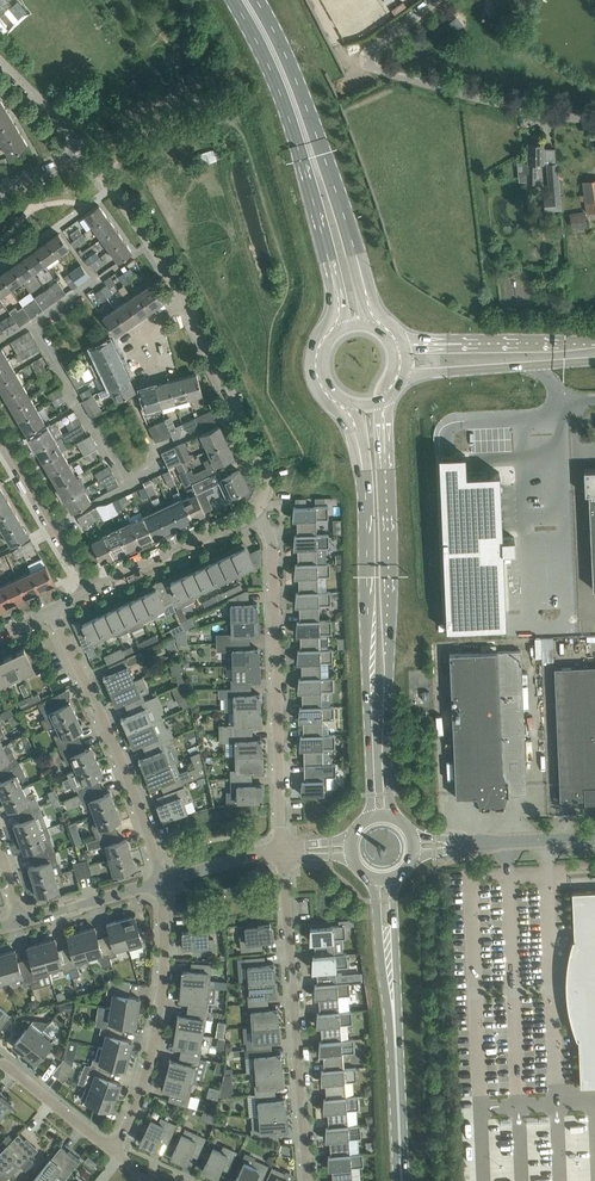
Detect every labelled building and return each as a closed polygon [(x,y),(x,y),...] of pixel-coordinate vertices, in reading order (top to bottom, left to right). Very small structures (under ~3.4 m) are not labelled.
[(13,120),(6,108),(0,112),(0,128),(13,120)] [(20,133),(13,120),(0,128),(0,141),(2,144),(20,133)] [(9,156),(28,145),(20,133),(2,144),(9,156)] [(528,182),(537,182),(537,163),(543,163),(543,143),(541,143),(541,141),(534,141),(534,143),(528,143),(528,164),(526,164),(526,170),(528,170),(528,182)] [(214,150),(199,155),(202,164),(217,159),(214,150)] [(561,209),(557,162),(547,163),(550,198),(544,198),(545,211),(561,209)] [(582,182),(582,183),(584,195),(581,196),(582,201),(585,200),(588,213),(594,211),(594,180),(582,182)] [(93,227),(107,217),(98,205),(84,215),(93,227)] [(536,207),(528,208),(529,220),(537,219),(536,207)] [(584,212),(569,214),(571,226),(585,224),(584,212)] [(101,239),(116,228),(107,217),(93,227),(101,239)] [(79,228),(70,234),(74,241),(83,234),(79,228)] [(110,250),(124,240),(116,228),(101,239),(110,250)] [(57,256),(69,247),(59,233),(47,241),(57,256)] [(74,241),(72,243),(75,248),(87,239),(83,234),(74,241)] [(110,250),(118,262),(132,252),(124,240),(110,250)] [(45,264),(57,256),(47,241),(35,250),(45,264)] [(34,272),(45,264),(35,250),(24,258),(34,272)] [(96,252),(87,258),(91,263),(100,257),(96,252)] [(95,269),(103,262),(100,257),(91,263),(95,269)] [(22,281),(34,272),(24,258),(12,266),(22,281)] [(78,285),(89,277),(81,265),(69,273),(78,285)] [(10,289),(22,281),(12,266),(0,275),(10,289)] [(130,268),(124,272),(130,281),(136,277),(130,268)] [(78,285),(69,273),(69,272),(64,276),(73,289),(78,285)] [(119,276),(118,276),(125,285),(130,281),(124,272),(119,276)] [(10,289),(0,275),(0,296),(10,289)] [(163,302),(147,280),(135,288),(138,293),(151,310),(163,302)] [(54,301),(67,293),(58,281),(46,289),(54,301)] [(106,285),(101,289),(107,297),(113,293),(110,288),(107,284),(106,285)] [(43,310),(54,301),(46,289),(34,297),(43,310)] [(101,289),(95,293),(101,302),(107,297),(101,289)] [(139,319),(151,310),(138,293),(127,301),(139,319)] [(43,310),(34,297),(22,306),(31,318),(43,310)] [(120,305),(115,309),(127,327),(139,319),(127,301),(120,305)] [(31,318),(22,306),(17,310),(15,307),(9,311),(11,314),(20,327),(20,326),(31,318)] [(115,335),(127,327),(115,309),(103,317),(115,335)] [(11,314),(0,321),(0,324),(6,335),(20,327),(11,314)] [(17,354),(36,343),(30,331),(10,342),(17,354)] [(97,361),(117,352),(111,338),(91,348),(97,361)] [(20,361),(40,349),(36,343),(17,354),(16,355),(20,361)] [(2,347),(1,347),(0,348),(0,365),(9,360),(2,347)] [(103,374),(123,365),(117,352),(97,361),(103,374)] [(78,369),(71,357),(71,356),(61,361),(68,373),(78,369)] [(16,372),(9,360),(0,365),(0,382),(16,372)] [(38,376),(47,370),(44,364),(34,370),(38,376)] [(110,387),(129,378),(123,365),(103,374),(109,387),(110,387)] [(47,370),(38,376),(41,382),(52,376),(48,369),(47,370)] [(75,386),(86,382),(78,369),(68,373),(75,386)] [(23,385),(16,372),(0,382),(0,388),(4,396),(23,385)] [(203,394),(197,374),(197,373),(182,377),(189,398),(203,394)] [(175,402),(189,398),(182,377),(169,381),(175,402)] [(116,400),(132,393),(136,391),(129,378),(110,387),(109,387),(98,392),(101,398),(112,393),(116,400)] [(161,406),(175,402),(169,381),(155,385),(161,406)] [(12,408),(31,397),(23,385),(4,396),(12,408)] [(147,411),(161,406),(155,385),(141,389),(147,411)] [(63,394),(60,388),(59,388),(48,394),(52,401),(62,395),(63,394)] [(89,388),(80,393),(83,400),(93,394),(89,388)] [(91,417),(103,411),(93,394),(83,400),(81,401),(91,417)] [(62,395),(52,401),(56,407),(65,401),(62,395)] [(19,421),(38,410),(31,397),(12,408),(19,421)] [(45,422),(38,410),(19,421),(26,433),(45,422)] [(216,420),(212,411),(211,410),(201,415),(198,416),(196,411),(193,412),(195,417),(200,427),(216,420)] [(69,430),(82,423),(78,417),(74,411),(68,414),(72,420),(66,424),(69,430)] [(191,419),(182,423),(184,428),(190,432),(200,427),(195,417),(191,419)] [(165,419),(149,427),(155,441),(163,439),(172,435),(168,425),(165,419)] [(62,435),(63,434),(56,421),(28,437),(36,450),(55,439),(62,435)] [(174,422),(173,422),(168,425),(172,435),(174,439),(181,435),(181,429),(179,425),(176,426),(176,427),(174,422)] [(63,434),(62,435),(66,441),(85,430),(82,423),(69,430),(63,434)] [(209,450),(226,442),(219,426),(197,437),(200,443),(204,440),(209,450)] [(77,443),(84,455),(96,448),(98,447),(91,434),(77,443)] [(43,462),(62,451),(55,439),(36,450),(43,462)] [(182,462),(185,460),(195,456),(193,453),(190,455),(184,442),(174,446),(182,462)] [(192,469),(186,472),(192,484),(216,472),(213,466),(216,464),(216,465),(233,457),(226,442),(209,450),(212,457),(204,461),(207,468),(194,474),(192,469)] [(174,446),(161,452),(168,468),(169,468),(176,464),(180,472),(185,470),(182,462),(174,446)] [(96,448),(84,455),(87,461),(93,458),(99,454),(96,448)] [(50,475),(69,464),(62,451),(43,462),(50,475)] [(465,454),(438,456),(446,630),(506,628),(503,556),(516,556),(515,544),(503,544),(500,472),(466,474),(465,454)] [(58,487),(77,476),(69,464),(50,475),(58,487)] [(98,480),(112,472),(109,466),(107,467),(94,473),(98,480)] [(228,475),(225,468),(216,472),(192,484),(193,486),(196,494),(219,483),(226,498),(230,496),(234,495),(241,492),(248,488),(239,470),(228,475)] [(162,473),(163,473),(169,487),(176,484),(169,469),(162,473)] [(584,470),(585,494),(588,493),(593,589),(594,589),(594,469),(584,470)] [(180,472),(179,473),(185,487),(192,484),(186,472),(185,470),(180,472)] [(105,485),(109,491),(119,485),(115,478),(116,478),(112,472),(98,480),(102,486),(105,485)] [(65,500),(84,488),(77,476),(58,487),(65,500)] [(156,493),(150,479),(143,482),(145,486),(150,496),(156,493)] [(91,501),(87,494),(91,491),(88,486),(84,488),(65,500),(72,512),(91,501)] [(143,499),(150,496),(145,486),(139,489),(143,499)] [(205,513),(196,494),(193,486),(187,489),(190,496),(183,499),(192,519),(205,513)] [(192,519),(183,499),(179,491),(173,494),(177,502),(170,506),(179,525),(192,519)] [(241,492),(234,495),(239,506),(246,502),(241,492)] [(13,509),(5,495),(0,498),(0,516),(13,509)] [(126,495),(119,498),(124,508),(130,505),(129,500),(126,495)] [(124,508),(119,498),(106,504),(112,516),(118,513),(117,511),(121,509),(124,508)] [(96,506),(90,510),(96,519),(101,516),(96,506)] [(166,531),(179,525),(170,506),(157,512),(166,531)] [(297,535),(317,535),(316,519),(328,519),(328,506),(294,507),(292,520),(297,520),(297,535)] [(0,516),(0,526),(3,532),(4,532),(21,522),(13,509),(0,516)] [(83,527),(96,519),(90,510),(77,517),(83,527)] [(153,537),(166,531),(157,512),(144,518),(153,537)] [(140,543),(153,537),(144,518),(131,524),(140,543)] [(341,520),(333,520),(334,534),(341,534),(341,520)] [(11,546),(29,536),(21,522),(4,532),(11,546)] [(127,549),(140,543),(131,524),(118,530),(127,549)] [(114,555),(127,549),(118,530),(105,536),(114,555)] [(298,564),(318,563),(317,548),(329,547),(329,534),(317,535),(297,535),(294,535),(293,549),(298,548),(298,564)] [(101,562),(114,555),(105,536),(92,542),(101,562)] [(23,554),(35,547),(31,540),(19,547),(23,554)] [(261,548),(257,550),(249,554),(244,543),(231,548),(241,570),(253,564),(255,568),(261,565),(261,548)] [(17,558),(23,554),(19,547),(13,550),(17,558)] [(229,576),(241,570),(231,548),(219,554),(229,576)] [(216,581),(229,576),(219,554),(206,560),(216,581)] [(28,565),(32,572),(40,589),(53,583),(54,584),(54,583),(42,558),(28,565)] [(204,587),(216,581),(206,560),(194,566),(204,587)] [(299,593),(318,592),(318,576),(330,576),(330,563),(318,563),(298,564),(295,564),(294,577),(298,577),(299,593)] [(192,593),(204,587),(194,566),(182,571),(192,593)] [(195,599),(192,593),(182,571),(169,577),(174,587),(167,591),(175,609),(195,599)] [(26,596),(40,589),(32,572),(17,578),(26,596)] [(11,602),(26,596),(17,578),(3,585),(11,602)] [(11,602),(3,585),(0,586),(0,608),(11,602)] [(151,586),(142,590),(153,611),(164,606),(166,610),(168,615),(176,611),(175,609),(167,591),(160,594),(156,586),(152,588),(151,586)] [(130,596),(143,623),(155,617),(153,611),(142,590),(130,596)] [(245,604),(245,591),(229,599),(230,615),(231,615),(232,620),(258,619),(257,605),(258,605),(258,603),(245,604)] [(300,621),(319,620),(319,605),(331,605),(331,591),(318,592),(299,593),(296,593),(295,606),(299,606),(300,621)] [(144,625),(143,623),(130,596),(118,601),(128,623),(131,630),(132,631),(144,625)] [(118,601),(105,607),(116,629),(119,635),(131,630),(128,623),(118,601)] [(103,635),(116,629),(105,607),(93,613),(103,635)] [(96,638),(103,635),(93,613),(80,619),(85,629),(77,632),(86,650),(97,645),(96,642),(98,641),(96,638)] [(231,642),(247,642),(246,635),(259,634),(259,624),(258,624),(258,619),(232,620),(232,634),(230,634),(231,642)] [(301,650),(320,649),(320,634),(332,633),(331,620),(319,620),(300,621),(297,621),(296,634),(300,634),(301,650)] [(182,623),(176,626),(179,633),(185,630),(182,623)] [(177,644),(184,643),(184,636),(180,634),(180,633),(175,635),(177,644)] [(139,648),(152,642),(150,637),(137,643),(139,648)] [(553,660),(553,637),(539,637),(540,661),(553,660)] [(345,638),(338,638),(338,648),(345,648),(346,648),(346,638),(345,638)] [(247,642),(231,642),(231,651),(231,660),(233,660),(233,665),(259,664),(258,650),(260,650),(260,649),(247,649),(247,642)] [(33,651),(27,654),(24,648),(13,656),(21,675),(33,669),(36,674),(43,671),(33,651)] [(115,660),(127,654),(125,649),(118,652),(117,650),(112,653),(115,660)] [(298,650),(297,658),(301,658),(301,663),(301,677),(301,678),(333,677),(333,662),(332,649),(320,649),(301,650),(298,650)] [(507,795),(527,794),(520,651),(449,654),(456,797),(476,796),(480,806),(480,807),(490,807),(490,805),(494,805),(494,807),(504,806),(504,804),(507,795)] [(115,672),(103,677),(104,678),(105,677),(110,690),(134,680),(132,676),(134,675),(130,666),(144,659),(141,652),(112,665),(115,672)] [(108,663),(115,660),(112,653),(105,656),(108,663)] [(21,675),(13,656),(12,654),(1,662),(9,681),(21,675)] [(1,662),(0,660),(0,685),(9,681),(1,662)] [(232,687),(248,687),(248,680),(261,680),(260,670),(259,670),(259,664),(233,665),(233,680),(232,680),(232,687)] [(594,802),(594,666),(554,668),(560,800),(584,799),(584,803),(594,802)] [(184,673),(177,675),(179,684),(186,682),(184,673)] [(110,690),(112,695),(111,696),(115,705),(127,700),(130,707),(144,700),(142,695),(149,691),(143,676),(134,680),(110,690)] [(302,707),(322,706),(321,691),(333,690),(333,677),(301,678),(299,678),(297,692),(302,691),(302,707)] [(234,710),(260,710),(260,695),(261,695),(261,694),(248,694),(248,687),(232,687),(218,688),(218,697),(232,697),(233,706),(234,706),(234,710)] [(31,696),(34,702),(41,699),(38,693),(31,696)] [(59,693),(39,703),(46,718),(42,720),(46,729),(56,724),(77,715),(70,700),(69,701),(69,702),(64,705),(59,695),(59,694),(59,693)] [(133,713),(121,718),(121,719),(122,719),(128,732),(162,718),(160,714),(163,713),(156,695),(144,700),(130,707),(133,713)] [(28,705),(28,704),(25,698),(19,701),(22,708),(28,705)] [(17,713),(14,706),(7,709),(11,716),(16,713),(17,713)] [(303,736),(323,735),(322,719),(334,719),(334,706),(322,706),(302,707),(300,707),(298,720),(303,720),(303,736)] [(3,716),(0,718),(1,721),(4,719),(9,717),(11,716),(7,709),(1,712),(3,716)] [(221,733),(249,733),(249,725),(262,725),(262,715),(260,715),(260,710),(234,710),(235,725),(221,725),(221,733)] [(11,716),(9,717),(13,724),(20,721),(16,713),(11,716)] [(60,749),(80,740),(76,731),(83,728),(80,724),(81,724),(77,715),(56,724),(60,733),(55,735),(54,735),(60,749)] [(162,718),(128,732),(130,737),(129,738),(133,747),(145,742),(147,748),(162,742),(170,739),(174,737),(169,726),(165,727),(162,718)] [(204,725),(196,726),(198,734),(206,732),(204,725)] [(194,730),(185,734),(187,739),(196,735),(194,730)] [(236,756),(262,755),(261,741),(262,741),(262,739),(249,740),(249,733),(221,733),(221,742),(226,741),(234,741),(234,751),(236,751),(236,756)] [(300,743),(299,749),(304,749),(304,765),(332,763),(332,748),(335,748),(335,735),(323,735),(303,736),(300,736),(300,743)] [(150,755),(138,760),(139,761),(140,760),(145,773),(175,762),(179,760),(170,739),(162,742),(147,748),(150,755)] [(76,769),(97,760),(91,745),(90,746),(90,747),(84,750),(80,740),(60,749),(67,764),(67,763),(73,761),(76,769)] [(12,766),(18,763),(12,751),(6,753),(3,745),(0,747),(0,772),(12,766)] [(196,767),(188,770),(191,779),(207,773),(200,750),(190,754),(196,767)] [(51,755),(43,758),(47,766),(55,762),(51,755)] [(231,778),(249,778),(249,771),(263,770),(263,760),(262,760),(262,755),(236,756),(236,770),(231,770),(231,778)] [(97,760),(76,769),(67,773),(74,790),(78,789),(80,794),(100,786),(96,776),(103,773),(101,769),(97,760)] [(18,779),(26,775),(20,762),(18,763),(12,766),(0,772),(0,775),(3,781),(0,782),(0,793),(2,797),(22,787),(18,779)] [(166,790),(191,779),(188,770),(180,774),(175,762),(145,773),(147,779),(146,779),(150,789),(163,783),(166,790)] [(332,763),(304,765),(304,781),(302,781),(301,794),(327,793),(327,777),(336,776),(336,763),(332,763)] [(204,776),(197,779),(199,785),(206,782),(204,776)] [(238,803),(249,803),(249,801),(262,800),(262,802),(263,802),(263,794),(264,794),(264,785),(249,785),(249,778),(231,778),(232,790),(232,792),(237,792),(238,803)] [(94,814),(116,806),(112,797),(110,792),(104,795),(100,786),(80,794),(81,798),(85,808),(86,807),(91,805),(94,814)] [(34,792),(26,795),(22,787),(2,797),(6,806),(8,810),(15,807),(18,814),(40,805),(34,792)] [(176,817),(187,813),(184,803),(189,801),(184,788),(168,794),(170,800),(156,806),(159,814),(161,814),(163,819),(163,821),(164,821),(164,819),(176,815),(176,817)] [(21,821),(14,824),(16,828),(15,829),(19,838),(40,830),(47,828),(48,827),(40,805),(18,814),(21,821)] [(96,838),(103,836),(117,831),(114,822),(120,820),(120,821),(121,821),(116,806),(94,814),(97,822),(93,823),(92,826),(96,838)] [(34,858),(54,851),(53,847),(49,836),(49,837),(43,839),(40,830),(19,838),(24,853),(25,853),(25,851),(31,849),(34,858)] [(96,838),(86,841),(89,850),(102,846),(104,851),(107,850),(109,859),(131,853),(128,843),(127,839),(120,841),(117,831),(103,836),(96,838)] [(79,834),(73,836),(75,843),(83,840),(80,834),(79,834)] [(33,881),(55,875),(52,866),(58,864),(58,865),(58,864),(56,855),(54,851),(34,858),(36,865),(29,867),(30,871),(33,881)] [(86,852),(79,854),(81,861),(88,859),(86,852)] [(129,875),(128,875),(127,869),(134,867),(135,868),(136,868),(131,853),(109,859),(113,873),(114,873),(115,878),(112,879),(113,880),(129,875)] [(80,861),(85,876),(92,873),(88,859),(81,861),(80,861)] [(85,876),(80,861),(73,863),(77,878),(85,876)] [(63,894),(63,893),(60,894),(58,889),(59,889),(55,875),(33,881),(37,896),(38,896),(38,895),(45,892),(47,898),(47,899),(63,894)] [(568,956),(575,956),(578,1021),(571,1022),(572,1025),(573,1028),(574,1032),(575,1035),(577,1038),(578,1038),(580,1086),(594,1085),(594,891),(572,892),(574,939),(572,939),(571,943),(570,946),(570,949),(569,953),(568,956)] [(121,920),(128,945),(130,950),(142,946),(143,946),(135,916),(121,920)] [(116,949),(128,945),(121,920),(107,924),(112,938),(105,940),(110,957),(117,955),(116,949)] [(245,925),(246,936),(240,937),(242,951),(259,949),(259,941),(273,940),(272,930),(271,930),(270,925),(271,925),(270,923),(269,923),(269,924),(257,926),(257,924),(245,925)] [(315,956),(335,954),(334,939),(346,938),(345,925),(310,927),(310,941),(314,940),(315,956)] [(110,957),(105,940),(99,942),(95,927),(81,931),(89,957),(97,955),(98,957),(104,966),(112,964),(110,957)] [(208,939),(208,928),(196,928),(196,931),(184,931),(184,930),(182,930),(183,938),(181,938),(182,947),(197,946),(197,954),(214,953),(214,939),(208,939)] [(90,961),(89,957),(81,931),(68,935),(72,950),(65,952),(71,971),(73,977),(80,975),(77,965),(90,961)] [(71,971),(65,952),(59,953),(55,939),(41,943),(50,972),(63,969),(64,973),(71,971)] [(37,976),(50,972),(41,943),(28,946),(32,961),(26,963),(30,980),(31,983),(38,981),(37,976)] [(15,950),(1,954),(9,980),(22,976),(24,986),(31,984),(31,983),(30,980),(26,963),(19,965),(15,950)] [(317,984),(337,983),(336,967),(348,966),(347,953),(335,954),(315,956),(313,956),(312,969),(316,969),(317,984)] [(9,980),(1,954),(0,954),(0,982),(9,980)] [(246,958),(237,959),(238,967),(246,966),(247,977),(249,976),(249,981),(275,979),(274,965),(275,965),(275,964),(262,965),(262,957),(246,958)] [(181,985),(207,987),(208,983),(209,983),(211,965),(195,963),(194,971),(181,970),(181,971),(182,971),(181,985)] [(108,986),(130,989),(131,982),(109,979),(108,986)] [(249,1004),(265,1003),(264,995),(277,994),(277,984),(275,984),(275,979),(249,981),(250,996),(249,996),(249,1004)] [(349,1011),(348,995),(350,995),(349,982),(337,983),(317,984),(315,984),(314,998),(318,997),(320,1013),(349,1011)] [(206,1002),(207,987),(181,985),(181,991),(180,990),(179,1000),(192,1001),(191,1009),(207,1011),(208,1002),(206,1002)] [(129,996),(130,989),(108,986),(107,993),(113,994),(111,1007),(138,1012),(140,998),(129,996)] [(253,1026),(278,1024),(277,1010),(278,1010),(278,1009),(265,1010),(265,1003),(249,1004),(251,1022),(252,1022),(253,1026)] [(96,1025),(101,1026),(119,1030),(120,1023),(136,1025),(138,1012),(111,1007),(107,1007),(105,1017),(97,1016),(96,1025)] [(204,1030),(207,1011),(191,1009),(190,1017),(177,1015),(177,1016),(178,1016),(176,1030),(202,1034),(202,1030),(204,1030)] [(349,1039),(347,1024),(352,1023),(351,1010),(349,1011),(320,1013),(317,1013),(316,1026),(321,1026),(322,1041),(349,1039)] [(0,1017),(0,1028),(10,1016),(4,1011),(0,1017)] [(24,1053),(41,1032),(30,1024),(33,1020),(13,1044),(24,1053)] [(248,1049),(253,1049),(269,1048),(268,1040),(281,1039),(280,1029),(279,1029),(278,1024),(253,1026),(254,1041),(247,1041),(248,1049)] [(118,1037),(119,1030),(101,1026),(100,1033),(106,1035),(103,1047),(99,1046),(99,1047),(129,1055),(132,1041),(118,1037)] [(216,1036),(224,1038),(225,1029),(217,1028),(216,1036)] [(41,1032),(24,1053),(35,1062),(55,1038),(54,1037),(43,1029),(41,1032)] [(199,1049),(202,1034),(176,1030),(175,1036),(174,1035),(172,1045),(185,1047),(183,1055),(200,1058),(201,1049),(199,1049)] [(324,1070),(344,1068),(342,1053),(355,1052),(354,1039),(349,1039),(322,1041),(319,1042),(319,1055),(323,1054),(324,1070)] [(125,1068),(129,1055),(99,1047),(95,1060),(93,1059),(91,1066),(89,1065),(108,1071),(110,1064),(125,1068)] [(256,1071),(282,1069),(281,1055),(282,1055),(282,1054),(269,1055),(269,1048),(253,1049),(254,1067),(256,1067),(256,1071)] [(64,1057),(64,1058),(73,1060),(74,1061),(76,1054),(66,1051),(64,1057)] [(195,1077),(200,1058),(183,1055),(182,1062),(170,1059),(169,1060),(170,1060),(167,1074),(192,1081),(193,1076),(195,1077)] [(64,1059),(53,1073),(58,1077),(69,1063),(70,1064),(73,1060),(64,1058),(64,1059)] [(75,1068),(70,1064),(69,1063),(58,1077),(63,1082),(75,1068)] [(106,1078),(108,1071),(89,1065),(87,1071),(91,1073),(87,1086),(116,1096),(121,1083),(106,1078)] [(326,1098),(346,1097),(345,1081),(357,1080),(356,1067),(344,1068),(324,1070),(321,1070),(321,1083),(325,1083),(326,1098)] [(256,1094),(272,1093),(271,1086),(284,1085),(284,1075),(282,1075),(282,1069),(256,1071),(257,1086),(256,1086),(256,1094)] [(188,1095),(192,1081),(167,1074),(165,1079),(164,1079),(161,1089),(174,1092),(172,1101),(185,1105),(187,1105),(190,1095),(188,1095)] [(111,1110),(116,1096),(87,1086),(82,1098),(81,1099),(111,1110)] [(209,1086),(206,1096),(217,1100),(220,1090),(209,1086)] [(365,1095),(373,1095),(373,1086),(364,1087),(365,1095)] [(260,1117),(285,1114),(284,1100),(285,1100),(285,1099),(273,1100),(272,1093),(256,1094),(258,1112),(259,1112),(260,1116),(249,1116),(260,1117)] [(324,1099),(323,1112),(327,1111),(329,1127),(358,1125),(356,1109),(359,1109),(358,1096),(346,1097),(326,1098),(324,1099)] [(8,1111),(11,1107),(10,1106),(12,1104),(11,1103),(9,1105),(5,1102),(5,1101),(0,1098),(0,1121),(8,1111)] [(185,1105),(183,1112),(191,1114),(193,1107),(187,1105),(185,1105)] [(260,1138),(276,1141),(275,1131),(288,1130),(287,1120),(286,1120),(285,1114),(260,1117),(249,1116),(250,1117),(251,1129),(250,1129),(250,1135),(249,1135),(260,1138)] [(365,1115),(366,1123),(374,1123),(373,1115),(365,1115)] [(216,1116),(215,1124),(226,1126),(227,1117),(216,1116)] [(151,1120),(150,1120),(148,1125),(146,1124),(142,1133),(144,1133),(141,1142),(140,1141),(139,1142),(146,1145),(145,1147),(154,1150),(160,1137),(167,1140),(174,1124),(161,1118),(159,1123),(151,1120)] [(331,1156),(359,1153),(358,1138),(361,1138),(360,1124),(358,1125),(329,1127),(326,1127),(325,1140),(330,1140),(331,1156)] [(177,1159),(177,1160),(185,1164),(191,1151),(198,1154),(205,1138),(186,1129),(183,1134),(182,1133),(179,1139),(177,1138),(174,1146),(176,1147),(172,1156),(171,1155),(170,1156),(177,1159)] [(2,1168),(12,1158),(19,1166),(20,1167),(21,1166),(25,1170),(34,1161),(29,1157),(32,1154),(35,1150),(34,1149),(36,1147),(33,1149),(29,1144),(18,1134),(13,1139),(5,1148),(0,1153),(0,1166),(2,1168)] [(9,1135),(0,1144),(5,1148),(13,1139),(9,1135)] [(46,1180),(49,1180),(56,1172),(65,1178),(64,1179),(65,1179),(76,1165),(79,1161),(78,1160),(80,1158),(79,1158),(77,1160),(61,1146),(38,1175),(46,1180)] [(202,1170),(209,1173),(208,1174),(217,1178),(223,1165),(229,1168),(236,1152),(224,1146),(221,1151),(213,1148),(211,1153),(209,1152),(205,1160),(207,1161),(203,1170),(202,1169),(202,1170)] [(328,1169),(332,1169),(333,1180),(352,1180),(351,1167),(363,1166),(362,1153),(359,1153),(331,1156),(328,1156),(328,1169)] [(89,1156),(85,1161),(93,1167),(97,1162),(89,1156)] [(254,1179),(259,1180),(261,1180),(268,1166),(254,1159),(251,1165),(244,1161),(242,1167),(240,1166),(236,1174),(238,1175),(236,1180),(253,1180),(254,1179)] [(91,1175),(83,1168),(80,1172),(88,1179),(91,1175)] [(283,1179),(285,1174),(273,1168),(267,1180),(288,1180),(283,1179)]
